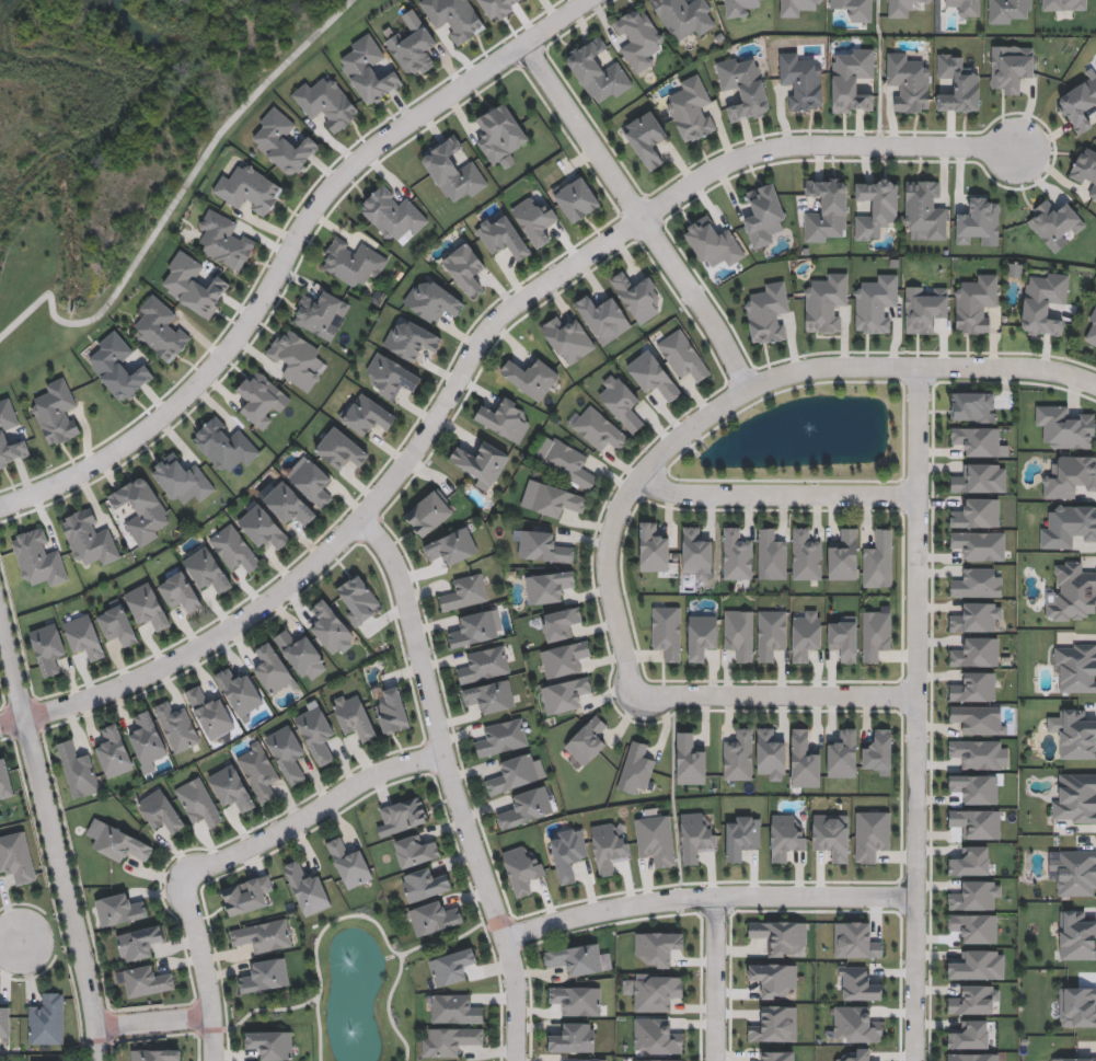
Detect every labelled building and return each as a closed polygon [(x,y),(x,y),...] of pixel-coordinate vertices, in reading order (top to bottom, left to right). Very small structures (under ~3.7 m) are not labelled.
[(436,30),(418,0),(470,0),(486,28),(457,46),(445,25),(436,30)] [(493,23),(478,0),(529,0),(493,23)] [(673,39),(648,0),(707,0),(715,12),(708,16),(714,26),(699,36),(693,27),(673,39)] [(725,18),(724,0),(765,0),(765,3),(747,3),(748,16),(725,18)] [(780,16),(780,0),(822,0),(822,5),(800,5),(800,16),(780,16)] [(830,9),(830,0),(872,0),(872,21),(851,21),(851,9),(830,9)] [(888,18),(888,0),(932,0),(932,5),(910,5),(910,18),(888,18)] [(939,4),(940,0),(980,0),(980,15),(958,15),(959,5),(939,4)] [(989,23),(989,0),(1031,0),(1030,13),(1019,13),(1019,23),(989,23)] [(1042,10),(1042,0),(1087,0),(1087,10),(1042,10)] [(619,46),(625,43),(613,21),(644,4),(665,44),(649,53),(655,64),(634,74),(619,46)] [(409,81),(385,39),(405,27),(405,26),(420,16),(438,45),(429,50),(438,64),(409,81)] [(404,84),(367,106),(335,53),(371,32),(387,58),(371,67),(378,78),(394,68),(404,84)] [(619,61),(634,84),(598,108),(563,55),(599,33),(608,47),(598,55),(607,69),(619,61)] [(1034,45),(1034,81),(1023,81),(1022,93),(990,93),(991,45),(1034,45)] [(832,112),(832,56),(843,56),(843,47),(875,47),(875,79),(854,79),(855,91),(874,91),(874,112),(832,112)] [(821,60),(823,108),(792,111),(791,87),(781,87),(778,51),(799,50),(800,61),(821,60)] [(887,87),(887,51),(908,51),(908,62),(930,62),(930,111),(897,111),(897,87),(887,87)] [(979,111),(937,111),(937,89),(956,89),(956,79),(937,79),(936,53),(959,53),(959,62),(969,62),(969,72),(979,72),(979,111)] [(722,93),(715,61),(746,55),(748,61),(759,59),(770,113),(729,122),(726,103),(741,100),(739,89),(722,93)] [(712,103),(705,105),(716,130),(684,145),(665,100),(683,92),(679,81),(699,72),(712,103)] [(361,114),(335,134),(321,114),(311,120),(290,93),(308,81),(312,88),(331,73),(361,114)] [(1054,99),(1095,73),(1095,106),(1086,111),(1095,125),(1076,136),(1054,99)] [(491,165),(476,140),(484,136),(474,117),(506,100),(528,140),(510,150),(517,161),(505,168),(501,160),(491,165)] [(321,146),(295,178),(253,146),(259,137),(252,131),(274,104),(300,125),(292,135),(300,141),(305,134),(321,146)] [(621,129),(650,108),(668,135),(656,143),(667,159),(649,171),(621,129)] [(472,158),(488,185),(452,207),(419,153),(454,132),(464,148),(453,154),(461,165),(472,158)] [(1083,145),(1095,151),(1095,199),(1086,195),(1091,184),(1069,174),(1083,145)] [(285,186),(267,216),(244,204),(241,209),(211,193),(222,173),(232,178),(242,161),(285,186)] [(551,191),(581,172),(601,205),(570,223),(551,191)] [(847,177),(846,232),(837,232),(837,242),(804,241),(805,210),(823,210),(823,199),(805,198),(805,177),(847,177)] [(855,177),(897,177),(897,229),(877,229),(877,240),(855,240),(855,215),(867,215),(867,200),(855,200),(855,177)] [(946,240),(913,239),(913,228),(904,228),(904,180),(937,180),(937,205),(946,205),(946,240)] [(775,242),(752,249),(742,217),(751,214),(745,191),(775,182),(788,226),(772,231),(775,242)] [(357,208),(382,184),(400,201),(406,196),(426,216),(395,246),(357,208)] [(956,244),(956,210),(967,210),(967,195),(989,195),(989,205),(1000,205),(1000,244),(956,244)] [(509,209),(530,196),(537,206),(545,199),(559,220),(547,228),(554,238),(535,250),(509,209)] [(1063,198),(1087,224),(1055,253),(1024,218),(1047,196),(1055,206),(1063,198)] [(239,221),(234,232),(256,241),(243,272),(196,252),(206,231),(198,228),(207,208),(239,221)] [(474,228),(504,209),(531,252),(514,264),(501,246),(491,253),(474,228)] [(681,230),(707,214),(718,232),(729,227),(747,255),(727,266),(723,258),(705,268),(681,230)] [(318,266),(334,237),(356,249),(360,241),(390,257),(378,278),(367,273),(358,289),(318,266)] [(478,275),(485,282),(469,297),(440,261),(465,240),(487,267),(478,275)] [(210,321),(162,290),(169,279),(162,275),(180,249),(205,264),(196,278),(208,286),(216,274),(233,285),(210,321)] [(638,325),(609,278),(626,267),(636,285),(650,276),(661,295),(654,299),(660,311),(638,325)] [(849,272),(849,307),(839,307),(839,332),(805,332),(805,282),(826,282),(826,272),(849,272)] [(1063,336),(1019,332),(1025,278),(1038,279),(1039,272),(1070,274),(1066,304),(1048,302),(1047,316),(1064,318),(1063,336)] [(855,284),(876,284),(876,273),(898,273),(898,308),(887,308),(887,332),(855,332),(855,284)] [(955,284),(977,284),(977,273),(999,273),(999,308),(989,308),(989,333),(955,333),(955,284)] [(454,318),(447,311),(435,326),(402,300),(418,280),(426,287),(432,278),(465,304),(454,318)] [(784,341),(751,344),(746,296),(764,293),(763,282),(785,280),(788,313),(781,314),(784,341)] [(947,286),(947,321),(936,321),(936,333),(905,333),(905,286),(947,286)] [(304,290),(316,297),(321,288),(351,303),(332,342),(289,320),(304,290)] [(170,365),(132,334),(147,315),(139,309),(152,292),(181,316),(174,324),(192,338),(170,365)] [(632,326),(600,346),(574,302),(588,293),(593,303),(611,292),(632,326)] [(1082,343),(1095,303),(1095,348),(1082,343)] [(540,326),(558,314),(566,325),(577,318),(597,347),(565,367),(540,326)] [(442,337),(436,349),(427,345),(417,364),(382,345),(393,323),(403,327),(407,319),(442,337)] [(694,383),(690,374),(679,381),(656,342),(682,326),(709,373),(694,383)] [(309,393),(280,376),(286,366),(265,354),(278,333),(281,335),(286,327),(324,350),(318,361),(325,366),(309,393)] [(157,377),(122,404),(83,357),(117,330),(135,351),(123,361),(131,372),(145,362),(157,377)] [(653,387),(645,392),(625,365),(649,347),(682,392),(666,404),(653,387)] [(422,377),(414,389),(406,383),(394,402),(368,385),(374,376),(365,370),(378,349),(422,377)] [(538,357),(561,374),(539,403),(498,372),(511,354),(530,368),(538,357)] [(234,392),(255,367),(292,399),(277,416),(276,416),(263,431),(239,412),(246,402),(234,392)] [(647,420),(632,434),(599,400),(607,392),(600,384),(613,371),(638,397),(632,404),(647,420)] [(80,435),(49,448),(31,402),(49,394),(45,383),(65,376),(78,406),(70,410),(80,435)] [(384,433),(376,427),(368,438),(338,418),(358,390),(396,415),(384,433)] [(994,393),(994,423),(951,423),(951,393),(994,393)] [(526,406),(520,418),(530,424),(520,443),(473,420),(482,402),(494,407),(500,394),(526,406)] [(32,457),(0,466),(0,400),(12,396),(20,425),(3,429),(8,442),(25,437),(32,457)] [(616,453),(608,446),(602,453),(569,426),(589,403),(630,437),(616,453)] [(1072,404),(1072,416),(1095,416),(1095,448),(1046,448),(1046,425),(1036,425),(1036,404),(1072,404)] [(226,476),(189,438),(214,415),(231,433),(236,427),(262,452),(245,468),(240,462),(226,476)] [(313,451),(333,424),(370,452),(357,471),(348,463),(342,472),(313,451)] [(1000,427),(1000,455),(962,455),(962,446),(951,446),(951,427),(1000,427)] [(581,464),(599,474),(589,492),(532,460),(547,433),(587,454),(581,464)] [(489,493),(470,482),(475,473),(449,459),(458,441),(476,452),(484,440),(510,454),(489,493)] [(149,468),(174,451),(186,469),(197,462),(217,489),(198,501),(192,493),(174,505),(149,468)] [(1054,454),(1095,454),(1095,487),(1077,487),(1077,498),(1042,498),(1042,476),(1054,476),(1054,454)] [(321,509),(287,476),(308,455),(334,480),(327,486),(335,495),(321,509)] [(1006,462),(1006,492),(951,492),(951,472),(961,472),(961,462),(1006,462)] [(106,495),(143,472),(170,516),(161,521),(166,531),(139,547),(120,516),(119,517),(106,495)] [(279,475),(318,514),(303,528),(295,520),(288,527),(258,496),(279,475)] [(562,510),(559,517),(529,509),(535,482),(587,495),(581,516),(562,510)] [(403,516),(438,487),(457,510),(422,539),(403,516)] [(950,526),(950,507),(961,507),(961,497),(1000,497),(1000,526),(950,526)] [(291,539),(278,551),(270,542),(262,550),(235,520),(257,500),(291,539)] [(1052,505),(1095,505),(1095,538),(1075,538),(1075,547),(1041,547),(1041,527),(1051,527),(1052,505)] [(59,518),(89,507),(97,529),(108,524),(120,557),(102,565),(99,555),(77,563),(59,518)] [(208,539),(232,521),(263,564),(247,575),(242,566),(232,573),(208,539)] [(639,570),(639,521),(659,521),(659,532),(668,532),(668,570),(639,570)] [(478,552),(446,566),(442,560),(430,564),(423,544),(469,526),(478,552)] [(683,578),(683,526),(702,526),(702,538),(712,538),(712,578),(683,578)] [(723,578),(723,526),(742,526),(742,537),(752,537),(752,578),(723,578)] [(10,535),(42,527),(48,549),(59,546),(69,579),(49,586),(47,576),(24,584),(10,535)] [(758,578),(758,527),(776,527),(776,538),(787,538),(787,578),(758,578)] [(821,579),(793,579),(793,527),(812,527),(812,538),(821,538),(821,579)] [(828,579),(828,537),(838,537),(838,528),(857,528),(857,579),(828,579)] [(892,586),(863,586),(863,547),(873,547),(873,528),(892,528),(892,586)] [(573,561),(514,557),(516,529),(556,531),(556,544),(574,545),(573,561)] [(1006,531),(1006,561),(961,561),(961,550),(950,550),(950,531),(1006,531)] [(203,591),(181,561),(206,544),(233,586),(217,597),(210,587),(203,591)] [(1086,572),(1095,572),(1095,611),(1087,611),(1087,620),(1046,620),(1046,598),(1058,598),(1058,561),(1086,561),(1086,572)] [(960,577),(960,567),(1002,567),(1002,597),(950,597),(950,576),(960,577)] [(182,604),(172,611),(157,585),(182,569),(204,604),(187,614),(182,604)] [(528,604),(526,575),(573,570),(575,589),(563,590),(564,601),(528,604)] [(488,601),(442,611),(438,592),(460,588),(458,577),(483,572),(488,601)] [(356,626),(332,590),(359,573),(383,608),(356,626)] [(151,580),(172,625),(153,634),(148,622),(138,626),(124,593),(151,580)] [(308,626),(316,620),(308,610),(323,597),(358,638),(335,658),(308,626)] [(949,632),(949,611),(960,611),(960,601),(1002,602),(1002,632),(949,632)] [(123,602),(139,641),(120,648),(116,638),(107,642),(96,614),(123,602)] [(661,661),(661,650),(653,650),(653,606),(680,606),(680,661),(661,661)] [(575,637),(545,642),(541,613),(580,607),(582,624),(573,625),(575,637)] [(452,648),(448,630),(458,626),(455,616),(493,608),(499,637),(452,648)] [(106,656),(89,662),(84,651),(74,656),(61,619),(89,609),(106,656)] [(752,609),(752,661),(734,661),(734,649),(725,649),(725,609),(752,609)] [(787,610),(787,650),(776,650),(776,661),(758,661),(758,610),(787,610)] [(811,662),(793,662),(792,620),(801,620),(801,610),(821,610),(821,651),(811,651),(811,662)] [(880,661),(863,661),(863,611),(890,611),(890,650),(880,650),(880,661)] [(718,615),(718,650),(707,650),(707,661),(689,661),(689,615),(718,615)] [(828,651),(828,620),(857,620),(857,661),(838,661),(838,651),(828,651)] [(28,631),(57,622),(68,657),(59,659),(64,672),(44,678),(28,631)] [(305,628),(328,668),(303,684),(274,636),(290,626),(296,635),(305,628)] [(1000,636),(1000,666),(949,666),(949,646),(960,646),(960,636),(1000,636)] [(272,696),(251,666),(258,661),(252,651),(269,639),(296,679),(272,696)] [(545,679),(540,649),(588,641),(591,658),(580,660),(582,671),(545,679)] [(1054,643),(1095,643),(1095,692),(1054,692),(1054,643)] [(460,684),(455,667),(468,664),(464,653),(504,644),(511,672),(460,684)] [(240,717),(214,674),(230,665),(235,674),(245,669),(265,702),(240,717)] [(949,681),(961,681),(961,671),(995,671),(995,701),(949,701),(949,681)] [(584,707),(546,714),(541,684),(589,677),(592,694),(581,696),(584,707)] [(516,707),(480,714),(477,705),(465,708),(461,689),(510,679),(516,707)] [(222,696),(236,730),(208,742),(185,690),(201,683),(210,702),(222,696)] [(400,685),(411,727),(383,735),(376,704),(383,701),(381,690),(400,685)] [(201,742),(173,753),(153,705),(171,699),(175,708),(185,704),(201,742)] [(326,737),(336,759),(316,766),(293,711),(320,701),(333,734),(326,737)] [(961,734),(961,724),(950,724),(950,705),(1005,705),(1005,735),(961,734)] [(171,752),(143,766),(126,733),(136,728),(130,717),(148,708),(171,752)] [(1086,719),(1095,719),(1095,758),(1059,758),(1059,733),(1048,733),(1048,718),(1059,718),(1059,708),(1086,708),(1086,719)] [(584,766),(564,746),(596,714),(608,727),(600,735),(608,742),(584,766)] [(528,747),(477,757),(473,737),(484,735),(482,725),(522,717),(528,747)] [(134,770),(106,779),(95,742),(103,740),(100,728),(119,723),(134,770)] [(290,723),(305,753),(298,757),(308,777),(289,786),(264,736),(290,723)] [(724,738),(734,738),(734,727),(752,727),(752,780),(724,780),(724,738)] [(757,770),(757,727),(776,727),(776,737),(786,738),(786,781),(766,780),(766,770),(757,770)] [(820,749),(820,786),(792,786),(792,727),(811,727),(811,749),(820,749)] [(827,738),(838,738),(838,727),(856,727),(856,777),(827,777),(827,738)] [(891,728),(890,774),(862,773),(862,740),(872,740),(872,728),(891,728)] [(705,783),(677,783),(677,731),(696,731),(696,743),(705,743),(705,783)] [(72,799),(56,742),(73,737),(79,758),(91,754),(101,791),(72,799)] [(655,757),(645,796),(616,789),(630,738),(649,743),(647,754),(655,757)] [(235,753),(262,740),(279,780),(272,784),(277,795),(258,804),(235,753)] [(949,760),(949,740),(1008,740),(1008,770),(960,770),(960,760),(949,760)] [(500,760),(538,750),(545,780),(489,795),(484,776),(504,771),(500,760)] [(15,800),(0,803),(0,759),(7,758),(15,800)] [(256,806),(239,814),(234,805),(224,809),(207,775),(234,762),(256,806)] [(1063,772),(1095,773),(1095,822),(1053,822),(1053,786),(1062,786),(1063,772)] [(961,805),(961,794),(949,794),(949,774),(997,774),(997,805),(961,805)] [(174,787),(201,775),(223,821),(207,829),(203,819),(191,824),(174,787)] [(554,814),(500,829),(496,811),(517,805),(514,794),(546,785),(554,814)] [(170,835),(163,826),(154,831),(136,801),(161,786),(186,826),(170,835)] [(428,822),(385,833),(379,807),(422,796),(428,822)] [(961,839),(961,828),(949,828),(949,809),(1001,809),(1001,839),(961,839)] [(890,851),(878,851),(878,863),(855,863),(855,810),(890,810),(890,851)] [(682,864),(680,812),(704,811),(704,822),(716,822),(717,852),(695,852),(695,863),(682,864)] [(638,857),(635,817),(670,814),(674,865),(651,867),(650,856),(638,857)] [(772,862),(772,814),(794,814),(794,826),(806,826),(806,850),(784,850),(784,862),(772,862)] [(761,815),(761,850),(738,850),(738,861),(727,861),(727,815),(761,815)] [(598,876),(590,826),(613,821),(614,832),(626,830),(631,858),(610,862),(612,874),(598,876)] [(91,849),(103,822),(154,844),(146,864),(124,854),(122,862),(91,849)] [(550,839),(557,837),(556,831),(582,826),(588,856),(576,858),(580,880),(558,885),(550,839)] [(11,875),(0,877),(0,836),(26,830),(36,881),(13,886),(11,875)] [(436,839),(441,857),(401,869),(393,840),(423,832),(425,841),(436,839)] [(351,853),(361,849),(373,878),(346,890),(325,841),(344,834),(351,853)] [(539,852),(546,876),(529,880),(532,892),(516,898),(501,851),(524,844),(528,855),(539,852)] [(990,874),(949,874),(949,856),(960,856),(960,845),(990,845),(990,874)] [(1058,850),(1095,850),(1095,896),(1058,896),(1058,850)] [(332,906),(303,916),(284,865),(300,858),(308,878),(320,874),(332,906)] [(408,903),(399,876),(431,865),(435,876),(447,872),(452,889),(408,903)] [(228,916),(219,888),(270,874),(275,891),(265,895),(268,906),(228,916)] [(1001,880),(1001,909),(948,909),(948,890),(960,890),(960,880),(1001,880)] [(95,898),(130,891),(131,900),(145,898),(148,918),(100,926),(95,898)] [(458,903),(463,922),(416,937),(407,909),(443,898),(447,907),(458,903)] [(1087,920),(1095,920),(1095,959),(1060,959),(1060,909),(1087,909),(1087,920)] [(960,943),(960,933),(948,933),(948,913),(997,913),(997,943),(960,943)] [(293,946),(255,954),(253,945),(233,949),(229,929),(288,916),(293,946)] [(806,921),(806,956),(771,956),(771,934),(748,934),(748,921),(806,921)] [(882,957),(834,957),(834,921),(872,921),(872,944),(882,944),(882,957)] [(116,934),(162,923),(166,942),(155,945),(158,955),(123,962),(116,934)] [(635,955),(635,932),(683,932),(683,948),(671,948),(671,968),(647,968),(647,955),(635,955)] [(602,971),(568,976),(567,965),(545,968),(543,950),(598,943),(602,971)] [(472,946),(477,964),(466,967),(470,978),(436,988),(428,959),(472,946)] [(948,959),(960,959),(960,949),(1005,949),(1005,979),(948,979),(948,959)] [(242,993),(239,974),(250,972),(249,962),(286,956),(290,984),(242,993)] [(175,990),(131,997),(129,988),(119,990),(116,970),(153,964),(154,971),(172,968),(175,990)] [(797,964),(797,988),(785,988),(785,999),(758,999),(758,977),(748,977),(748,964),(797,964)] [(881,978),(881,1000),(839,1000),(839,965),(870,965),(870,978),(881,978)] [(671,1012),(635,1012),(635,974),(683,974),(683,999),(671,999),(671,1012)] [(948,994),(958,994),(958,984),(1001,984),(1001,1014),(948,1014),(948,994)] [(600,987),(600,1016),(561,1016),(561,1005),(549,1005),(549,987),(600,987)] [(1060,987),(1095,987),(1095,1026),(1060,1026),(1060,987)] [(64,992),(64,1048),(28,1048),(28,1004),(41,1004),(41,992),(64,992)] [(431,994),(472,994),(472,1005),(483,1005),(483,1023),(431,1023),(431,994)] [(10,1038),(0,1038),(0,1003),(10,1003),(10,1038)] [(797,1005),(797,1040),(748,1040),(748,1027),(760,1027),(760,1005),(797,1005)] [(833,1041),(833,1005),(870,1005),(870,1017),(881,1017),(881,1041),(833,1041)] [(634,1053),(634,1017),(671,1017),(671,1029),(683,1029),(683,1053),(634,1053)] [(960,1019),(989,1019),(989,1048),(949,1048),(949,1029),(960,1029),(960,1019)] [(593,1051),(547,1051),(547,1033),(562,1033),(562,1022),(593,1022),(593,1051)] [(483,1027),(483,1047),(460,1047),(460,1057),(422,1057),(422,1027),(483,1027)] [(292,1060),(256,1060),(256,1050),(245,1050),(245,1031),(292,1031),(292,1060)] [(872,1047),(872,1060),(833,1060),(833,1059),(845,1059),(845,1047),(872,1047)] [(181,1049),(181,1060),(131,1060),(131,1049),(181,1049)] [(794,1050),(794,1060),(759,1060),(759,1050),(794,1050)]
